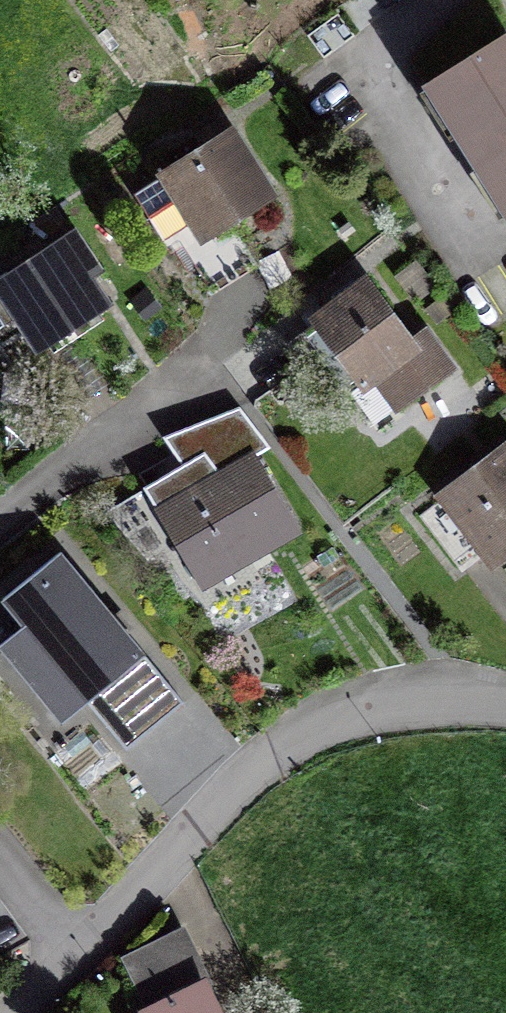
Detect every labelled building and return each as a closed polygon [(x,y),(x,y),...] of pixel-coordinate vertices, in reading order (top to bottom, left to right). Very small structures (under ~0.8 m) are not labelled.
[(425,86),(505,215),(505,57),(496,41),(425,86)] [(196,221),(205,234),(269,195),(222,120),(200,133),(208,147),(133,194),(163,242),(196,221)] [(75,235),(0,285),(0,329),(20,316),(40,345),(103,303),(84,273),(96,265),(75,235)] [(336,346),(360,380),(346,389),(371,424),(448,371),(420,333),(410,340),(368,283),(294,340),(311,364),(336,346)] [(421,515),(460,567),(486,547),(495,559),(505,551),(505,450),(421,515)] [(197,580),(252,549),(253,551),(296,527),(254,455),(220,475),(203,453),(144,487),(197,580)] [(126,750),(183,703),(59,553),(2,600),(23,626),(0,645),(0,648),(32,686),(57,666),(126,750)] [(192,918),(123,940),(138,984),(206,962),(192,918)] [(154,1012),(215,1012),(203,988),(154,1012)]
